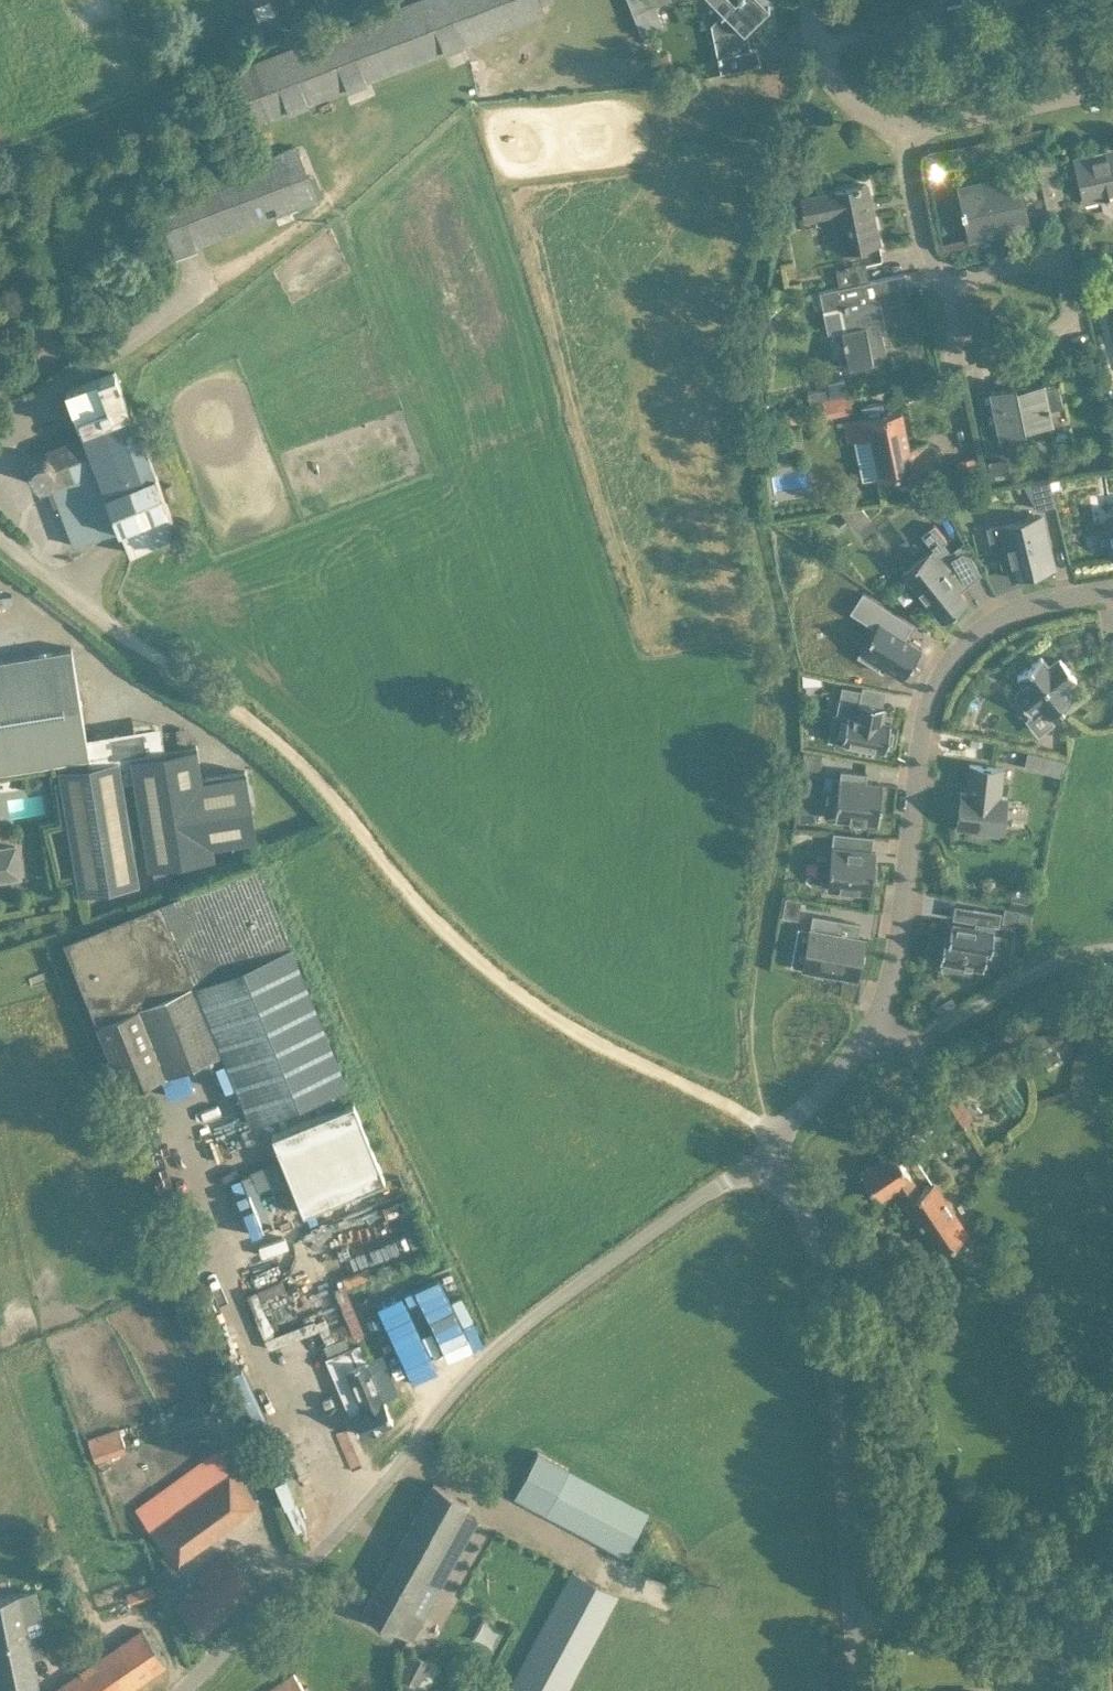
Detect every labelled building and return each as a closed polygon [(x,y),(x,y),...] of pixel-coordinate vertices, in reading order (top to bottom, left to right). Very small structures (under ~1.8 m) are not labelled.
[(225,73),(245,127),(543,13),(540,4),(551,0),(416,0),(225,73)] [(258,19),(276,12),(274,7),(289,2),(288,0),(251,0),(258,19)] [(641,32),(663,24),(662,22),(661,23),(653,3),(662,0),(628,0),(641,32)] [(723,11),(716,16),(724,53),(718,54),(721,71),(760,63),(757,46),(750,48),(746,29),(769,6),(763,0),(712,0),(723,11)] [(269,154),(176,189),(198,245),(317,199),(296,143),(269,154)] [(1074,157),(1085,201),(1100,197),(1104,209),(1112,214),(1112,155),(1092,159),(1091,153),(1074,157)] [(959,169),(956,157),(945,159),(948,172),(959,169)] [(991,180),(959,187),(968,232),(1003,224),(1004,230),(1029,225),(1026,214),(1063,206),(1053,160),(1036,163),(1038,170),(991,180)] [(809,175),(801,176),(803,185),(811,183),(809,175)] [(867,183),(846,188),(802,197),(805,214),(833,208),(841,250),(879,243),(867,183)] [(836,270),(840,287),(863,282),(863,281),(869,280),(865,264),(836,270)] [(863,282),(840,287),(820,291),(824,310),(842,306),(847,330),(843,331),(849,363),(873,359),(872,354),(886,351),(880,322),(885,322),(879,296),(867,298),(863,282)] [(45,447),(47,451),(44,450),(42,450),(39,450),(37,451),(34,452),(32,453),(31,454),(28,456),(27,458),(26,460),(25,462),(25,465),(24,466),(24,470),(25,473),(25,474),(27,477),(29,479),(30,481),(32,483),(35,484),(36,485),(39,485),(41,485),(44,485),(46,485),(49,484),(51,483),(53,486),(76,543),(103,532),(118,526),(127,547),(178,527),(130,403),(128,404),(115,371),(66,390),(82,433),(45,447)] [(809,392),(811,401),(847,393),(844,378),(827,381),(828,388),(809,392)] [(990,390),(974,394),(981,429),(986,451),(986,453),(1003,450),(1000,435),(1025,429),(1053,424),(1050,409),(1063,406),(1058,385),(1045,388),(1044,384),(1017,390),(1016,385),(990,390)] [(824,399),(827,415),(854,411),(851,395),(824,399)] [(865,416),(845,420),(850,442),(872,437),(879,476),(911,470),(933,465),(928,441),(909,445),(901,409),(885,412),(883,400),(863,405),(865,416)] [(977,456),(956,460),(959,474),(979,471),(977,456)] [(1006,457),(987,462),(991,479),(1010,475),(1006,457)] [(1048,478),(1023,481),(1038,507),(1055,503),(1048,478)] [(1041,513),(999,523),(1004,545),(1002,546),(1000,549),(1002,559),(1005,561),(1008,560),(1011,575),(1054,564),(1041,513)] [(1111,556),(1112,556),(1112,514),(1105,515),(1111,556)] [(933,547),(903,571),(941,620),(967,599),(960,590),(968,583),(963,576),(966,574),(953,558),(955,556),(943,542),(941,544),(941,543),(945,539),(933,524),(922,533),(933,547)] [(862,589),(849,609),(874,625),(856,653),(882,670),(883,668),(879,666),(881,662),(902,675),(921,646),(904,635),(913,622),(862,589)] [(58,760),(79,891),(139,881),(123,780),(134,778),(148,865),(215,855),(213,844),(256,836),(245,770),(202,777),(197,745),(168,749),(90,762),(86,735),(72,646),(0,658),(0,770),(58,760)] [(1040,656),(1016,675),(1024,686),(1014,694),(1031,715),(1041,706),(1050,716),(1074,697),(1065,686),(1075,678),(1058,658),(1048,666),(1040,656)] [(821,677),(802,673),(802,683),(821,682),(821,677)] [(841,686),(836,713),(847,715),(841,741),(865,746),(870,746),(869,747),(885,750),(887,742),(891,742),(893,731),(889,730),(891,722),(880,720),(881,713),(883,714),(885,705),(859,700),(861,689),(841,686)] [(86,735),(90,762),(168,749),(164,722),(86,735)] [(803,749),(802,765),(819,766),(820,750),(803,749)] [(1059,775),(1063,759),(1029,751),(1025,767),(1059,775)] [(961,792),(957,827),(978,830),(977,833),(998,836),(999,832),(1003,832),(1007,797),(1000,796),(1003,768),(969,764),(966,792),(961,792)] [(835,817),(879,822),(883,783),(866,781),(867,772),(840,769),(835,817)] [(49,771),(31,774),(33,787),(51,784),(49,771)] [(832,840),(827,885),(871,889),(872,877),(875,877),(877,864),(874,863),(874,861),(872,861),(872,854),(875,854),(875,851),(849,848),(850,842),(832,840)] [(20,875),(15,845),(0,847),(0,878),(20,875)] [(65,939),(98,1021),(125,1089),(222,1050),(251,1122),(347,1083),(258,861),(65,939)] [(786,896),(782,915),(797,918),(800,899),(786,896)] [(944,935),(940,960),(983,967),(986,952),(990,952),(995,924),(998,925),(1001,911),(973,906),(972,907),(976,907),(973,921),(975,921),(974,925),(951,921),(949,935),(944,935)] [(1018,908),(1015,923),(1028,925),(1031,911),(1018,908)] [(813,913),(803,967),(857,977),(864,937),(840,933),(842,918),(813,913)] [(1042,1031),(1024,1043),(1030,1053),(1033,1058),(1051,1046),(1042,1031)] [(936,1097),(948,1116),(956,1127),(972,1116),(952,1086),(936,1097)] [(353,1101),(272,1134),(303,1212),(385,1179),(353,1101)] [(911,1175),(906,1168),(894,1150),(861,1172),(878,1198),(895,1187),(938,1253),(968,1233),(934,1181),(920,1190),(910,1176),(911,1175)] [(243,1174),(249,1192),(270,1184),(264,1166),(243,1174)] [(335,1284),(352,1337),(365,1333),(348,1280),(335,1284)] [(390,1311),(404,1334),(425,1320),(411,1298),(390,1311)] [(350,1347),(327,1357),(334,1374),(347,1368),(361,1402),(349,1407),(351,1412),(359,1433),(373,1428),(374,1431),(381,1428),(379,1425),(393,1419),(385,1402),(376,1381),(390,1375),(381,1354),(367,1360),(360,1344),(350,1347)] [(323,1404),(350,1465),(362,1460),(334,1399),(323,1404)] [(88,1438),(96,1462),(127,1451),(118,1427),(88,1438)] [(217,1448),(135,1508),(161,1549),(164,1554),(172,1565),(174,1563),(253,1506),(258,1503),(217,1448)] [(516,1493),(545,1510),(625,1552),(649,1508),(569,1466),(568,1467),(539,1451),(516,1493)] [(434,1482),(362,1611),(381,1622),(400,1632),(407,1637),(411,1639),(424,1616),(410,1608),(425,1580),(440,1588),(478,1519),(476,1518),(463,1510),(469,1501),(453,1493),(434,1482)] [(201,1581),(174,1603),(201,1635),(257,1587),(225,1551),(197,1575),(201,1581)] [(165,1566),(156,1573),(167,1604),(174,1599),(177,1597),(170,1588),(182,1579),(172,1565),(164,1554),(159,1558),(165,1566)] [(517,1676),(544,1690),(566,1690),(616,1596),(573,1574),(517,1676)] [(36,1589),(0,1596),(0,1690),(1,1690),(38,1683),(33,1656),(49,1653),(36,1589)] [(143,1628),(52,1690),(126,1690),(166,1663),(143,1628)] [(419,1685),(431,1663),(413,1653),(401,1676),(402,1677),(398,1685),(408,1690),(413,1690),(417,1684),(419,1685)] [(294,1673),(267,1690),(306,1690),(294,1673)]
